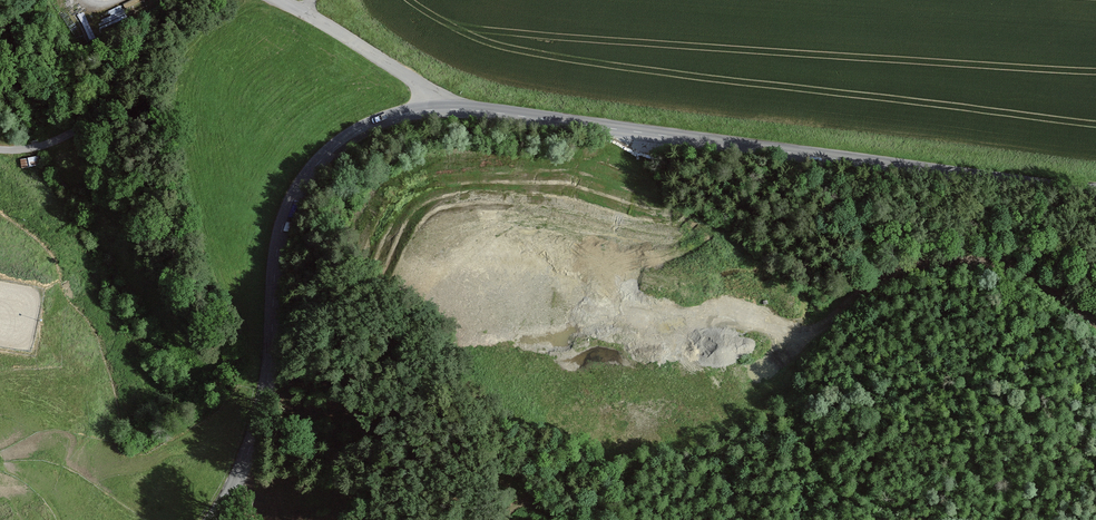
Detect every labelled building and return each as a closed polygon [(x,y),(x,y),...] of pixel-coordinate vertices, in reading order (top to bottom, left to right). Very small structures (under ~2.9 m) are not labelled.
[(39,157),(20,161),(22,169),(41,165),(39,157)]
